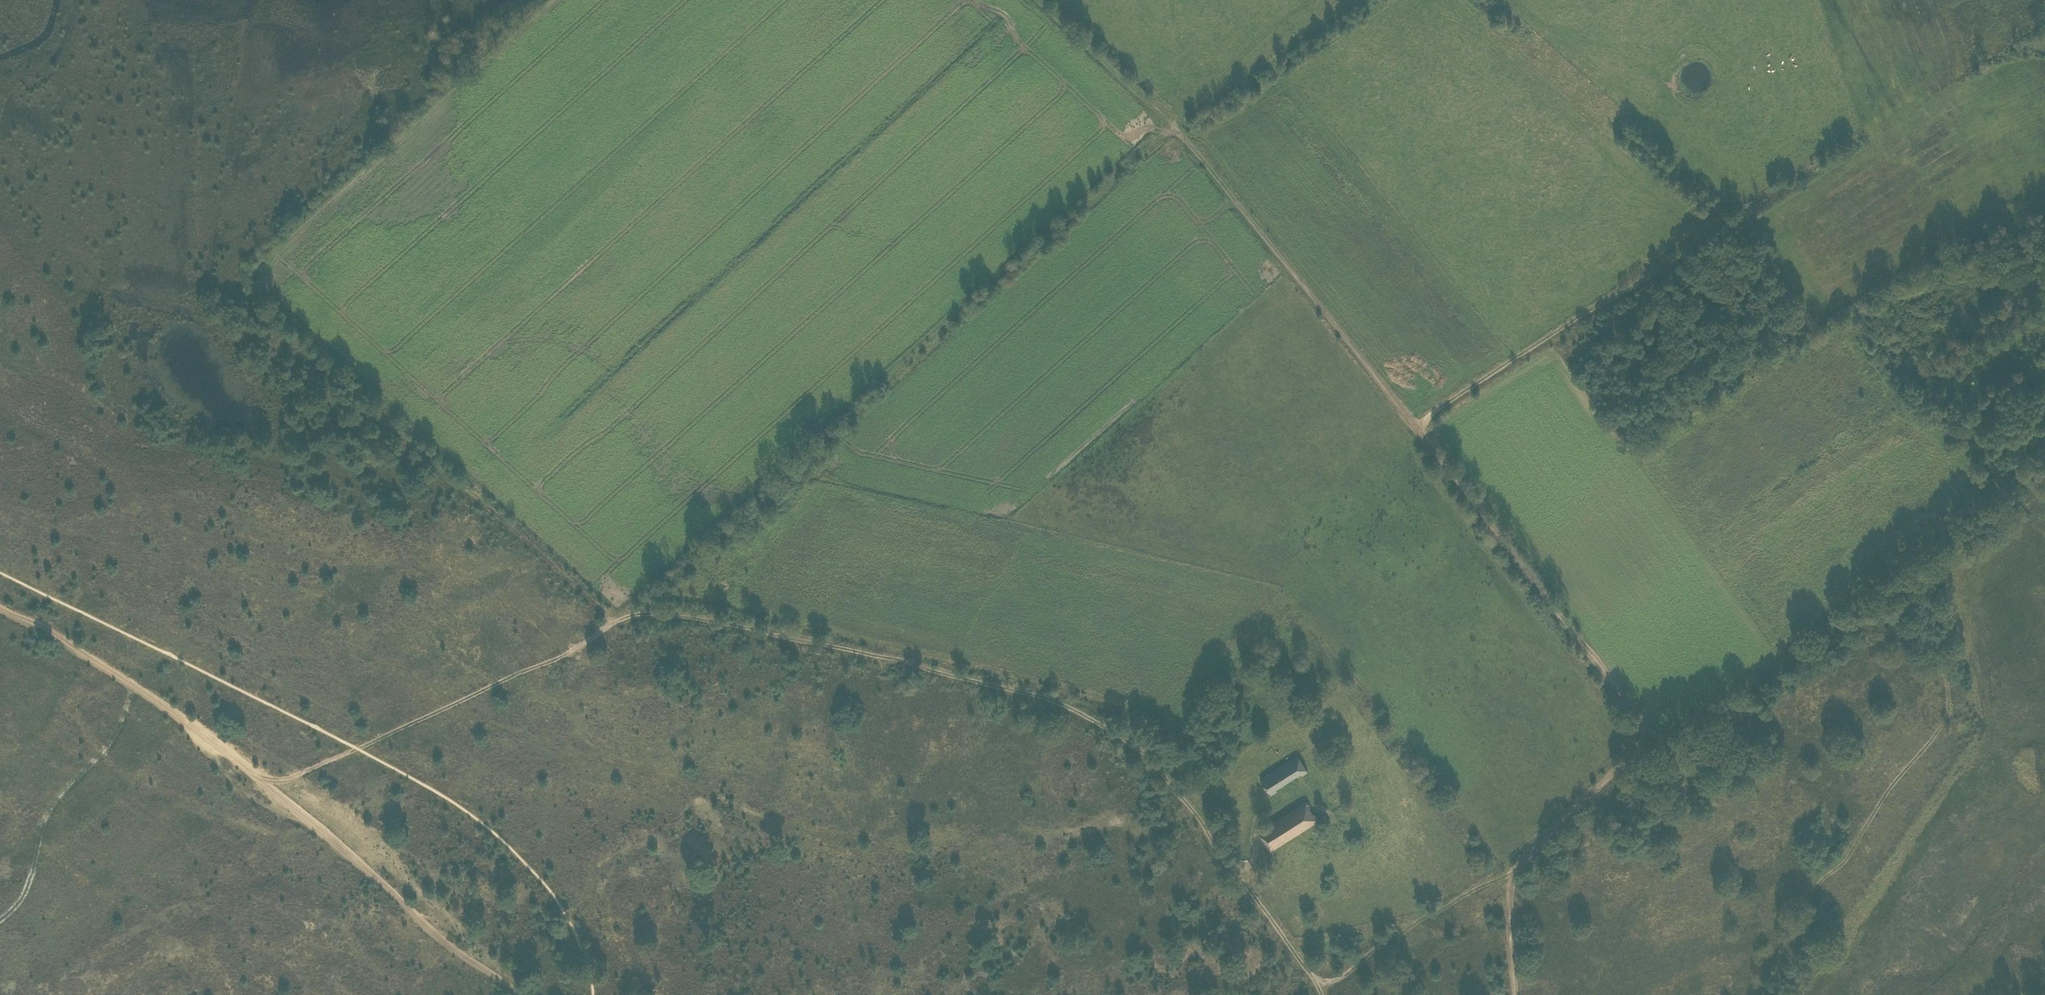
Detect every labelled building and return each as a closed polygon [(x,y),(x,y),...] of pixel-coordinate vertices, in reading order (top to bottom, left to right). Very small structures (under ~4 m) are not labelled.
[(1297,754),(1260,778),(1272,795),(1278,791),(1277,788),(1300,773),(1302,776),(1308,772),(1297,754)] [(1258,831),(1271,851),(1319,820),(1315,814),(1312,813),(1309,808),(1310,806),(1307,801),(1258,831)]
